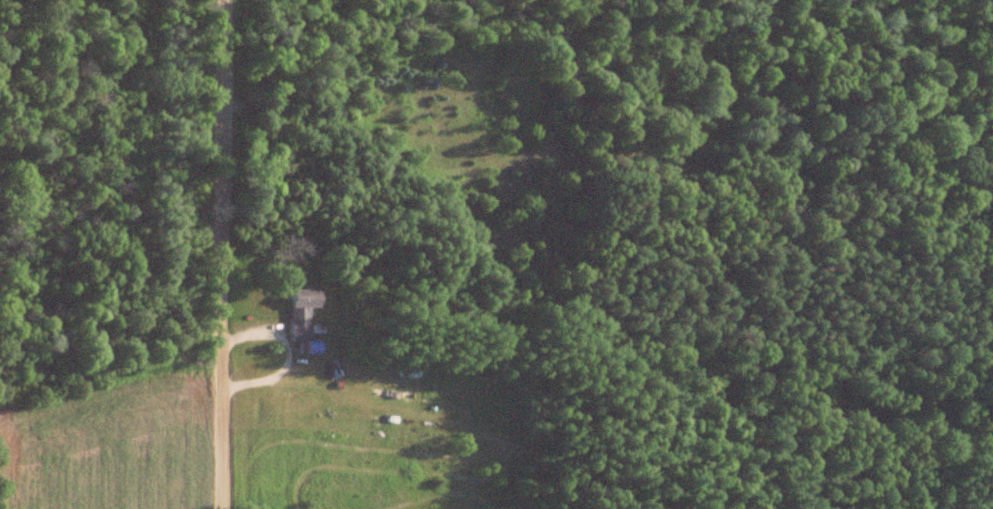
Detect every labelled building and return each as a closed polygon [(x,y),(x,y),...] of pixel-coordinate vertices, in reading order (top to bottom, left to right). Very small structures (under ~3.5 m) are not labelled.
[(288,342),(308,342),(307,309),(320,309),(319,289),(288,290),(288,342)]
